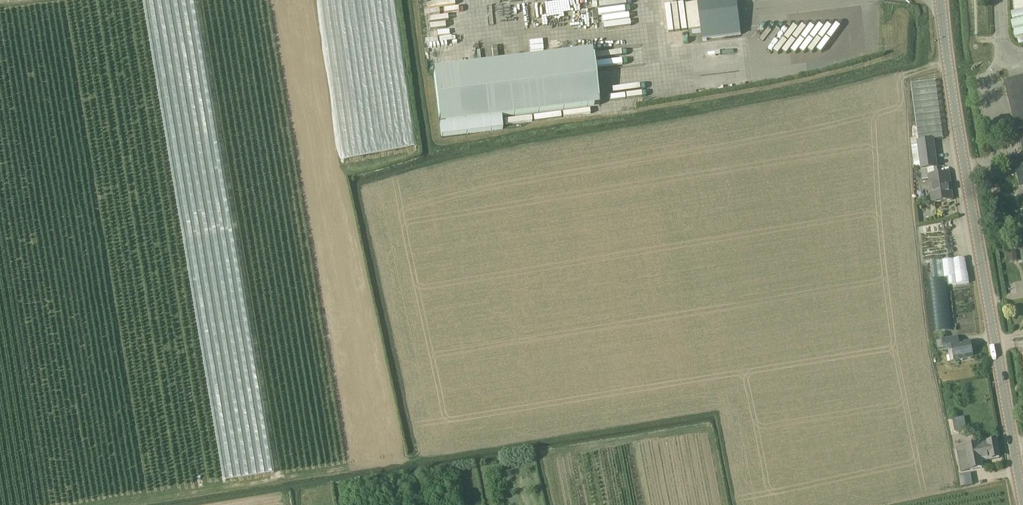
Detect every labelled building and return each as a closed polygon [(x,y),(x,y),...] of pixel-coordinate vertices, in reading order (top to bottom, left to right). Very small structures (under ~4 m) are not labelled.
[(343,156),(419,145),(396,0),(319,0),(343,156)] [(698,3),(701,30),(702,40),(741,35),(737,0),(697,0),(698,3)] [(478,66),(433,71),(440,125),(599,106),(592,52),(478,66)] [(919,141),(934,139),(943,138),(935,80),(911,83),(919,141)] [(938,169),(934,139),(919,141),(917,142),(920,171),(922,180),(929,179),(932,203),(953,200),(949,173),(938,175),(937,169),(938,169)] [(1014,166),(1020,188),(1022,187),(1022,164),(1014,166)] [(954,331),(948,279),(928,282),(934,333),(954,331)] [(942,340),(943,348),(944,352),(950,351),(950,353),(953,353),(954,361),(973,358),(970,342),(959,344),(958,337),(942,340)] [(982,461),(990,460),(991,460),(992,464),(994,465),(999,464),(1000,462),(1000,458),(996,441),(956,448),(961,473),(983,469),(982,461)]
